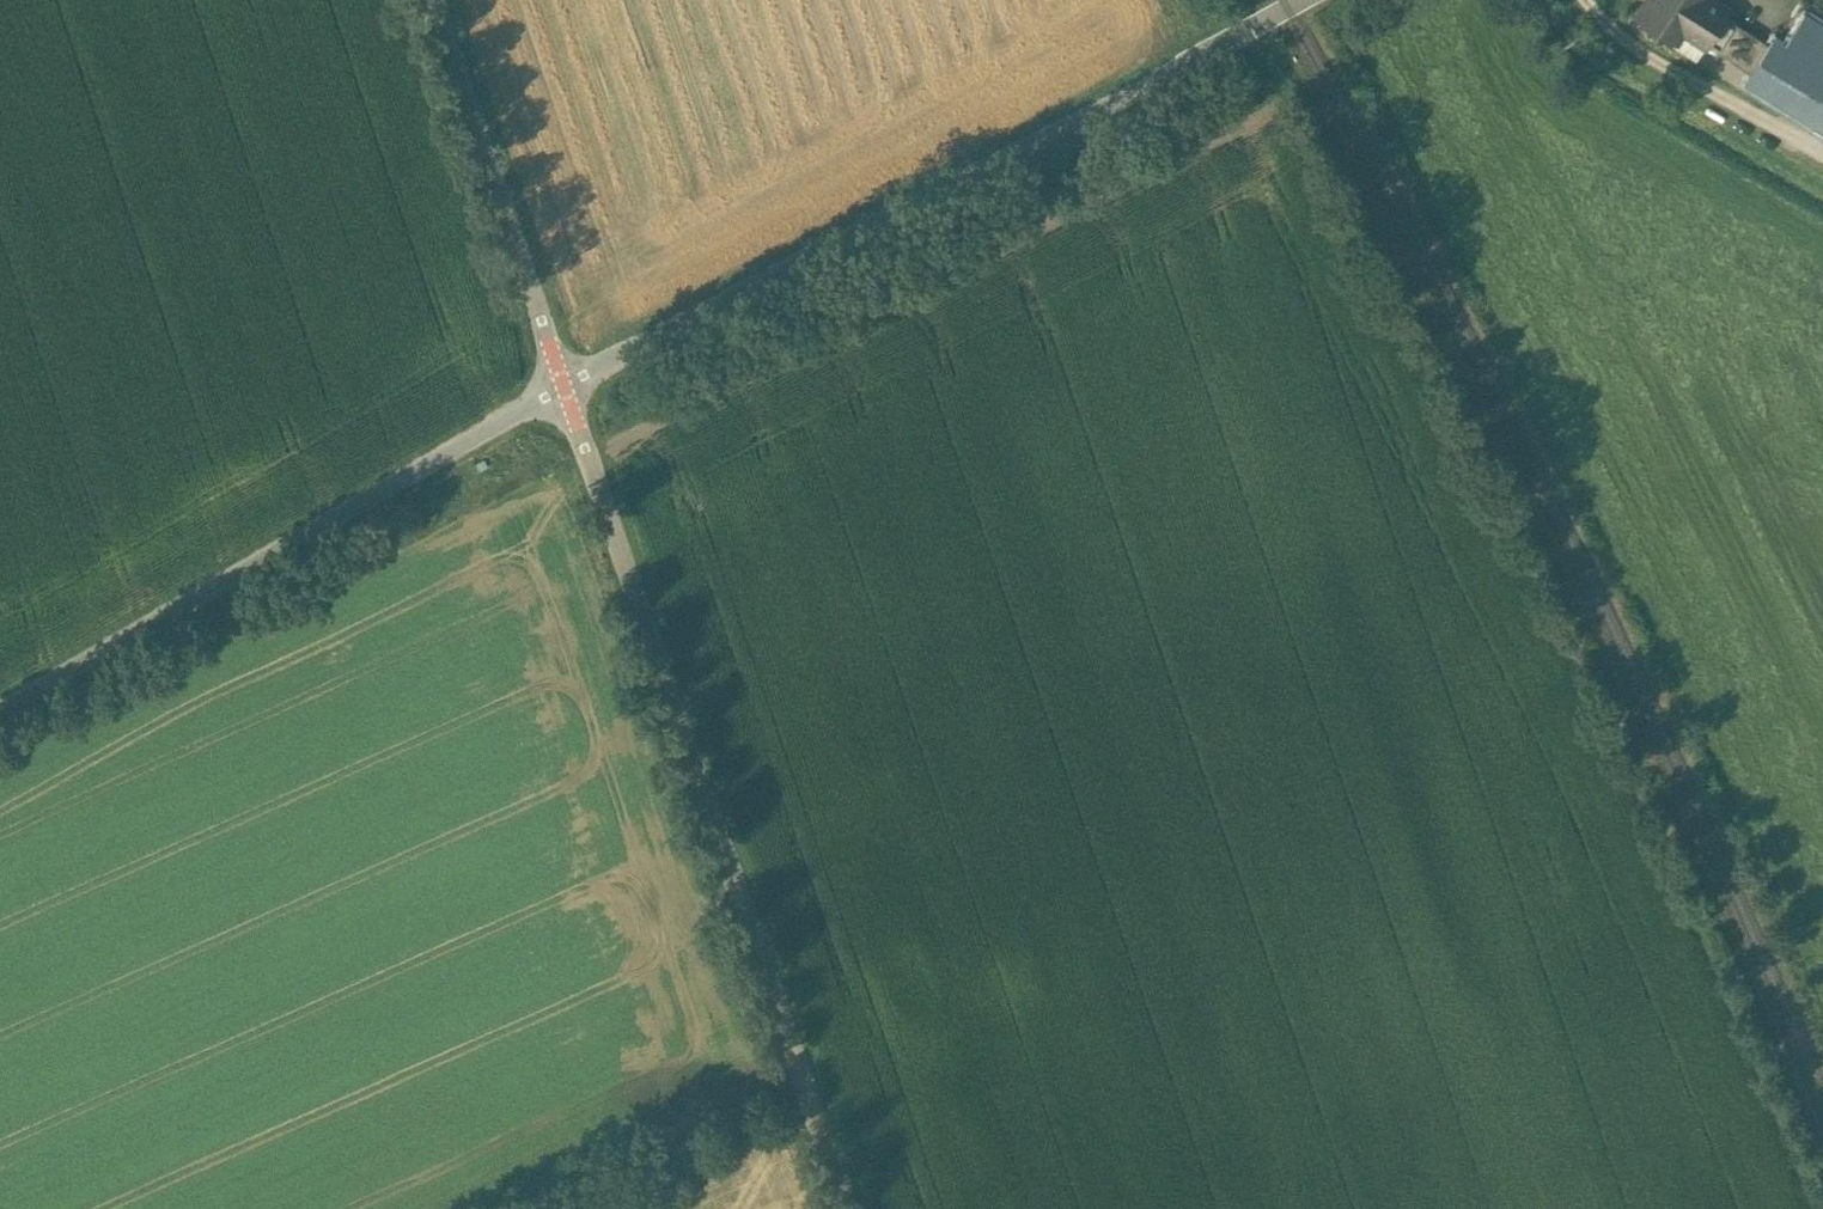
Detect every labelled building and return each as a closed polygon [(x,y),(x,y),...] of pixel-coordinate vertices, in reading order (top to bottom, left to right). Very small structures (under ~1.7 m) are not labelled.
[(1636,15),(1673,38),(1680,28),(1703,42),(1721,14),(1724,9),(1711,0),(1645,0),(1636,15)] [(1767,43),(1721,14),(1703,42),(1749,71),(1767,43)] [(1803,15),(1783,46),(1822,72),(1822,28),(1803,15)] [(1770,38),(1749,71),(1744,80),(1822,131),(1822,72),(1783,46),(1770,38)]
